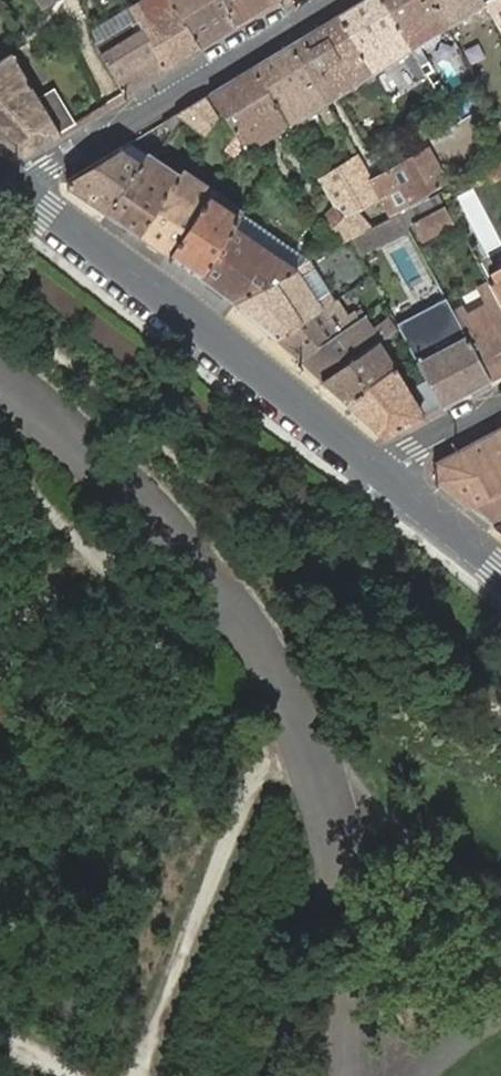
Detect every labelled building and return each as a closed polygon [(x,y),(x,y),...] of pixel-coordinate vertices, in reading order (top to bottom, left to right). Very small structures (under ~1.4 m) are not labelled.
[(36,11),(45,5),(43,0),(30,0),(36,11)] [(132,11),(137,20),(164,69),(198,48),(171,0),(138,0),(129,6),(132,11)] [(198,48),(235,26),(224,0),(171,0),(198,48)] [(235,26),(277,0),(224,0),(235,26)] [(382,0),(363,0),(338,15),(374,73),(404,56),(417,78),(425,73),(412,51),(382,0)] [(432,0),(382,0),(412,51),(421,45),(426,48),(439,40),(438,34),(449,28),(432,0)] [(483,0),(432,0),(449,28),(486,5),(483,0)] [(486,5),(500,30),(500,0),(483,0),(486,5)] [(374,73),(338,15),(299,38),(328,85),(358,67),(365,78),(374,73)] [(97,49),(123,94),(164,69),(137,20),(132,22),(130,19),(95,40),(97,49)] [(324,102),(289,44),(251,67),(287,126),(297,120),(290,108),(309,97),(316,108),(324,102)] [(23,155),(66,129),(76,123),(54,88),(38,94),(8,51),(0,56),(0,137),(23,155)] [(251,67),(209,93),(242,145),(248,150),(257,144),(250,133),(271,120),(278,131),(287,126),(251,67)] [(328,85),(335,96),(365,78),(358,67),(328,85)] [(176,113),(180,115),(204,133),(216,116),(204,96),(176,113)] [(297,120),(316,108),(309,97),(290,108),(297,120)] [(335,120),(324,102),(316,108),(327,125),(335,120)] [(169,129),(180,115),(176,113),(161,122),(169,129)] [(250,133),(257,144),(278,131),(271,120),(250,133)] [(65,185),(103,211),(138,162),(142,154),(125,143),(118,148),(65,179),(65,185)] [(427,147),(372,179),(384,199),(391,210),(445,178),(427,147)] [(353,237),(371,226),(356,212),(384,199),(372,179),(357,153),(317,177),(335,206),(344,222),(334,228),(347,241),(353,237)] [(103,211),(135,233),(176,175),(167,169),(161,176),(144,165),(149,158),(142,154),(138,162),(103,211)] [(161,176),(167,169),(150,157),(149,158),(144,165),(161,176)] [(135,233),(166,254),(212,188),(204,183),(197,191),(183,179),(188,171),(182,166),(176,175),(135,233)] [(204,183),(188,171),(183,179),(197,191),(204,183)] [(166,254),(196,275),(234,221),(241,211),(243,208),(235,202),(228,212),(213,201),(219,192),(213,187),(212,188),(166,254)] [(228,212),(235,202),(219,192),(213,201),(228,212)] [(444,203),(414,220),(424,239),(454,222),(444,203)] [(323,219),(334,228),(344,222),(335,206),(323,219)] [(234,221),(299,266),(312,259),(241,211),(234,221)] [(409,226),(402,211),(371,226),(353,237),(361,252),(409,226)] [(196,275),(234,301),(299,266),(234,221),(196,275)] [(234,301),(275,338),(332,302),(336,299),(331,290),(321,297),(307,273),(318,267),(313,258),(312,259),(299,266),(234,301)] [(492,286),(492,287),(493,289),(500,305),(500,281),(492,286)] [(500,374),(500,305),(493,289),(492,287),(484,291),(493,308),(461,325),(490,380),(500,374)] [(275,338),(298,359),(356,321),(359,319),(355,312),(343,319),(332,302),(275,338)] [(442,405),(490,380),(461,325),(454,311),(445,317),(450,326),(419,343),(416,336),(408,341),(416,355),(428,379),(442,405)] [(298,359),(321,379),(378,342),(397,330),(391,320),(366,336),(356,321),(298,359)] [(321,379),(344,400),(394,368),(378,342),(321,379)] [(344,400),(384,436),(423,415),(394,368),(344,400)] [(428,412),(442,405),(428,379),(414,388),(428,412)] [(468,506),(500,488),(500,426),(436,460),(436,480),(468,506)] [(492,525),(500,520),(500,488),(468,506),(492,525)] [(500,532),(500,520),(492,525),(500,532)]
